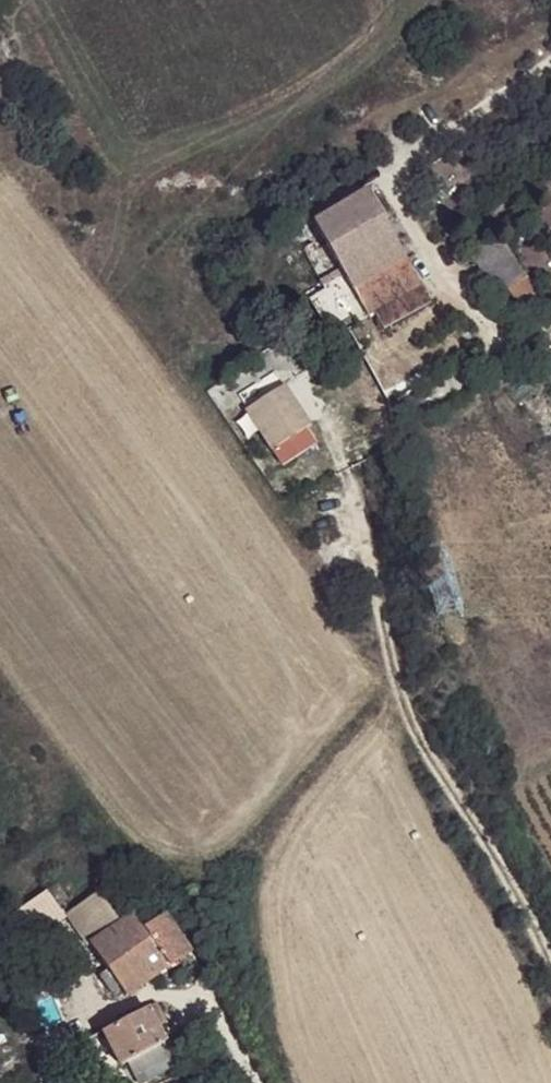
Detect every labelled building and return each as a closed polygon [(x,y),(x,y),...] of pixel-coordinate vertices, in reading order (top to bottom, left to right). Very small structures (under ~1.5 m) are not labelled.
[(430,303),(368,189),(313,223),(340,270),(343,275),(367,317),(373,313),(383,330),(430,303)] [(546,305),(496,234),(470,254),(497,297),(508,290),(527,318),(546,305)] [(323,287),(343,275),(340,270),(320,282),(323,287)] [(346,322),(325,289),(308,300),(329,332),(346,322)] [(310,425),(284,385),(246,410),(282,466),(316,444),(305,428),(310,425)] [(67,899),(58,886),(47,893),(56,907),(67,899)] [(190,952),(164,914),(145,927),(135,912),(120,923),(99,892),(68,914),(108,970),(99,976),(113,995),(121,989),(126,996),(190,952)] [(56,907),(47,893),(19,912),(34,935),(36,938),(64,919),(56,907)] [(166,1042),(158,1027),(167,1022),(157,1003),(103,1031),(121,1066),(127,1062),(164,1043),(166,1042)] [(164,1043),(127,1062),(138,1082),(140,1082),(176,1064),(164,1043)]
